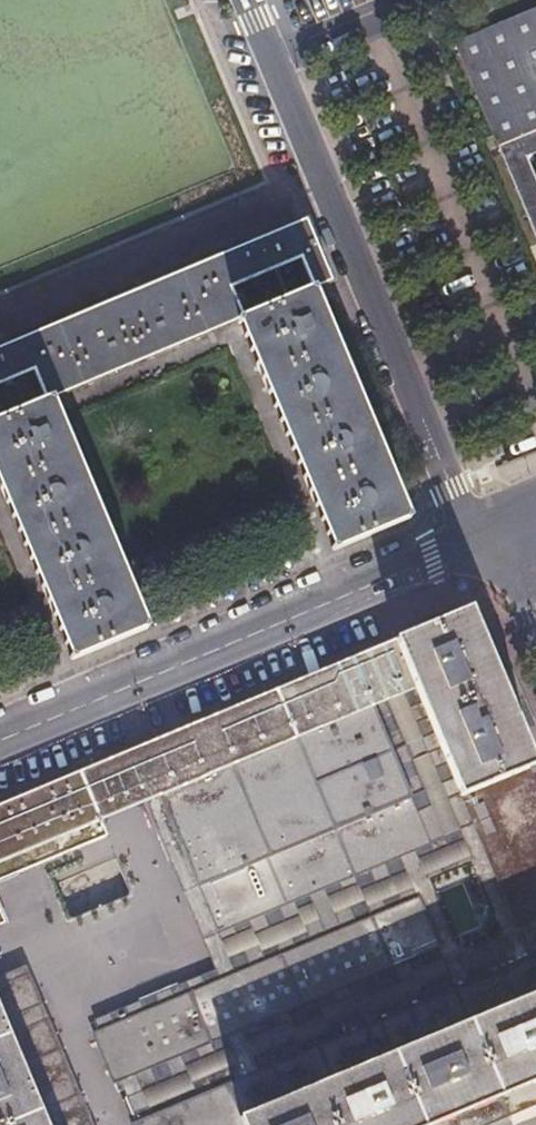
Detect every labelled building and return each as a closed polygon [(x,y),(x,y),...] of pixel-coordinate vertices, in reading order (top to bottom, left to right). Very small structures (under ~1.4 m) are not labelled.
[(445,42),(489,147),(529,246),(535,243),(535,205),(517,160),(535,152),(535,4),(445,42)] [(0,347),(0,416),(49,395),(62,390),(117,367),(164,347),(214,326),(232,319),(307,287),(328,278),(303,219),(284,227),(0,347)] [(328,547),(329,550),(405,519),(403,515),(398,503),(397,499),(393,489),(391,486),(387,476),(385,472),(381,461),(379,458),(375,447),(373,443),(369,433),(367,429),(363,419),(361,416),(357,405),(355,401),(351,391),(350,387),(345,377),(344,373),(339,363),(338,359),(333,349),(332,345),(328,335),(326,331),(322,320),(320,317),(316,307),(314,303),(310,292),(307,287),(232,319),(234,324),(239,336),(241,340),(245,349),(246,353),(249,360),(251,364),(252,367),(257,377),(258,381),(262,391),(264,395),(265,397),(268,404),(269,408),(274,419),(276,422),(280,432),(281,436),(286,446),(286,447),(287,450),(292,461),(293,464),(297,474),(299,478),(303,488),(303,489),(305,493),(309,503),(311,507),(315,517),(317,521),(321,530),(322,534),(328,547)] [(68,662),(146,630),(144,627),(139,613),(137,609),(133,599),(131,596),(127,586),(126,582),(121,571),(120,568),(118,562),(116,557),(114,553),(110,543),(108,539),(104,529),(103,525),(98,514),(97,511),(93,501),(91,497),(87,486),(85,482),(81,473),(79,469),(75,458),(74,455),(69,444),(68,441),(64,430),(62,426),(60,422),(58,416),(56,412),(52,400),(49,395),(0,416),(0,496),(2,501),(4,505),(8,515),(9,518),(13,529),(15,532),(15,533),(19,543),(21,546),(24,554),(25,557),(27,561),(31,571),(32,575),(36,585),(38,589),(42,598),(42,600),(44,603),(48,614),(50,617),(54,628),(55,632),(59,641),(61,645),(66,659),(68,662)] [(482,645),(469,615),(460,619),(417,638),(394,647),(414,691),(414,692),(440,753),(459,799),(494,784),(534,767),(526,751),(520,737),(496,677),(482,645)] [(119,763),(74,782),(92,826),(117,815),(137,807),(157,799),(150,783),(362,696),(367,710),(414,691),(394,647),(361,661),(119,763)] [(405,801),(424,847),(193,943),(201,962),(209,980),(273,953),(303,940),(319,934),(364,915),(409,897),(422,928),(435,960),(345,997),(325,1005),(299,1016),(254,1035),(209,1054),(163,1073),(126,1088),(133,1104),(140,1121),(204,1093),(236,1080),(297,1055),(327,1042),(353,1031),(373,1023),(396,1013),(418,1004),(449,991),(479,978),(524,960),(535,955),(535,924),(515,932),(459,799),(440,753),(414,692),(414,691),(367,710),(405,801)] [(193,943),(424,847),(405,801),(367,710),(362,696),(209,759),(200,763),(192,766),(150,783),(131,791),(137,807),(161,866),(193,943)] [(459,799),(515,932),(535,924),(535,773),(534,767),(494,784),(459,799)] [(7,876),(98,839),(92,826),(74,782),(0,812),(0,879),(7,876)] [(137,1010),(88,1029),(115,1093),(126,1088),(163,1073),(209,1054),(254,1035),(299,1016),(325,1005),(345,997),(435,960),(422,928),(409,897),(364,915),(319,934),(303,940),(273,953),(209,980),(183,991),(137,1010)] [(0,931),(0,980),(17,973),(7,949),(0,931)] [(524,960),(479,978),(449,991),(418,1004),(396,1013),(373,1023),(353,1031),(327,1042),(297,1055),(236,1080),(204,1093),(140,1121),(129,1124),(480,1124),(501,1116),(535,1101),(535,955),(524,960)] [(79,1120),(70,1098),(48,1046),(44,1038),(17,973),(0,980),(0,1124),(81,1124),(79,1120)]
